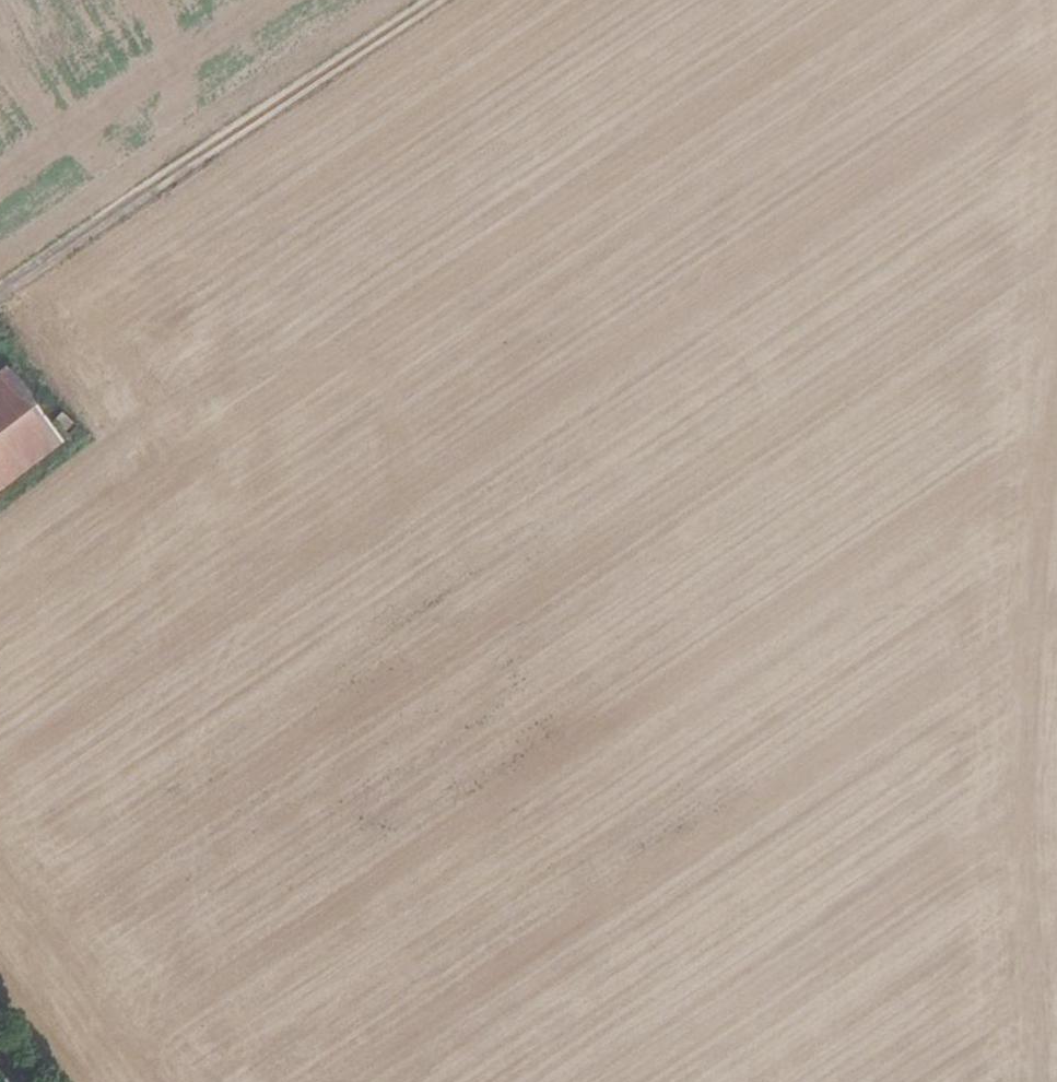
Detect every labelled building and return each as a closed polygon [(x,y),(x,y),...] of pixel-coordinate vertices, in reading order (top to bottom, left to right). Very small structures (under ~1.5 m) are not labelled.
[(12,364),(0,372),(0,482),(62,443),(12,364)]
